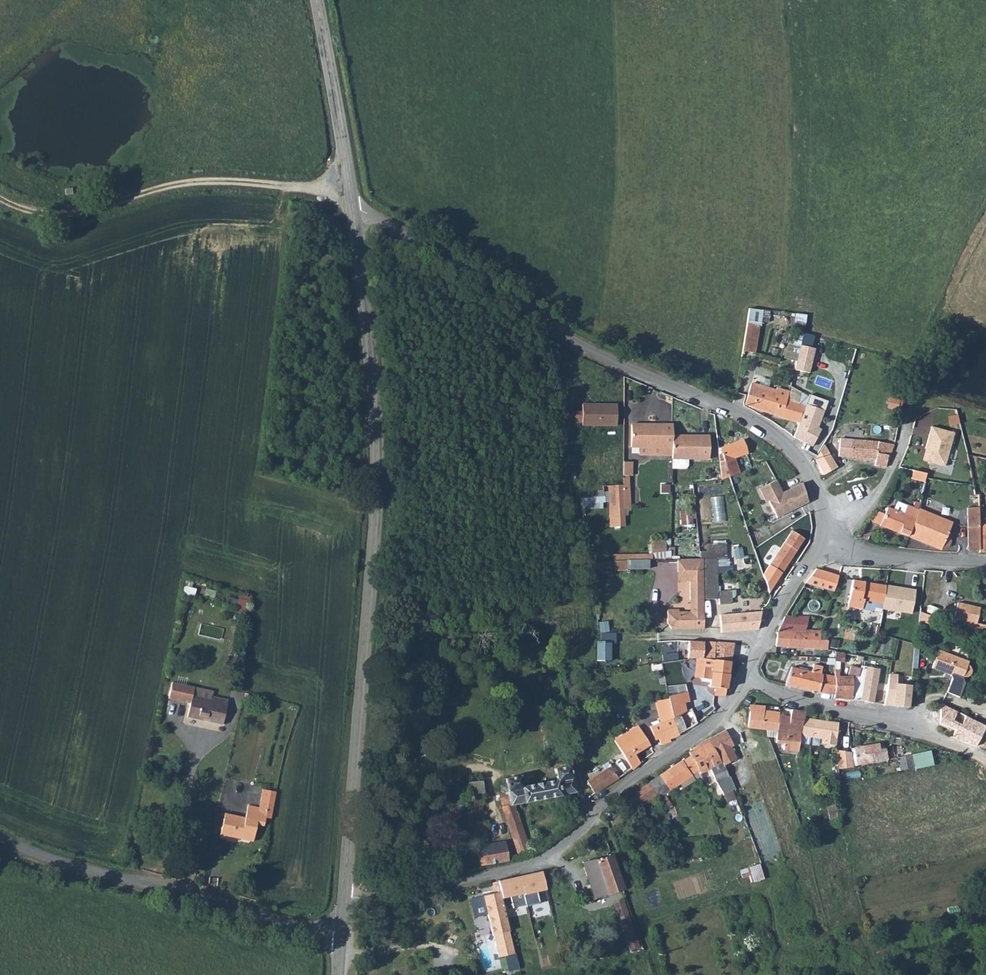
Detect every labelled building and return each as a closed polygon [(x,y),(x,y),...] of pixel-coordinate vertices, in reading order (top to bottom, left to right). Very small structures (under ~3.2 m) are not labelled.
[(793,314),(793,338),(804,339),(804,314),(793,314)] [(758,332),(746,330),(741,358),(754,360),(758,332)] [(816,349),(801,346),(799,354),(795,370),(810,374),(816,349)] [(752,391),(746,412),(749,414),(796,429),(801,413),(800,411),(785,407),(787,398),(775,395),(775,398),(752,391)] [(897,409),(899,400),(889,397),(887,406),(897,409)] [(796,429),(793,437),(812,446),(821,429),(816,427),(817,423),(819,424),(823,410),(805,404),(796,429)] [(580,419),(572,419),(572,432),(613,432),(613,412),(579,412),(580,419)] [(671,461),(670,441),(670,431),(628,433),(630,455),(638,454),(638,462),(671,461)] [(953,438),(930,432),(925,454),(926,454),(923,466),(944,471),(953,438)] [(707,440),(670,441),(671,461),(671,464),(671,473),(684,473),(686,471),(686,464),(708,463),(707,440)] [(874,473),(885,475),(887,464),(889,465),(892,452),(876,449),(839,447),(838,465),(875,467),(874,473)] [(725,488),(730,486),(740,482),(735,467),(746,463),(741,448),(720,455),(724,467),(726,474),(721,476),(725,488)] [(631,471),(623,471),(623,483),(629,483),(632,482),(631,471)] [(922,479),(914,475),(911,481),(919,485),(922,479)] [(629,483),(623,483),(624,493),(624,497),(607,497),(608,525),(610,525),(611,534),(621,534),(621,525),(624,525),(623,516),(631,516),(629,483)] [(773,490),(755,497),(761,511),(763,510),(770,527),(781,523),(780,520),(785,518),(786,521),(803,514),(800,502),(798,496),(777,504),(775,495),(773,490)] [(602,496),(580,497),(581,508),(602,507),(602,496)] [(880,530),(909,542),(915,526),(919,515),(907,510),(903,520),(887,513),(884,520),(880,530)] [(967,549),(974,549),(979,553),(979,528),(976,511),(964,512),(967,549)] [(929,518),(919,514),(919,515),(915,526),(924,530),(929,518)] [(884,520),(881,518),(876,529),(880,530),(884,520)] [(924,530),(915,526),(909,542),(941,555),(943,555),(943,553),(950,553),(953,549),(952,544),(948,541),(953,528),(929,518),(924,530)] [(779,558),(774,555),(765,570),(782,581),(804,543),(793,535),(779,558)] [(716,557),(716,573),(731,572),(731,558),(727,558),(726,544),(700,545),(700,557),(716,557)] [(671,550),(650,551),(652,570),(669,568),(671,568),(671,550)] [(669,638),(701,635),(701,618),(701,606),(701,566),(671,568),(669,568),(670,581),(683,580),(684,590),(685,607),(688,608),(689,620),(673,621),(673,618),(664,619),(665,633),(669,638)] [(715,566),(701,566),(701,606),(715,606),(715,566)] [(815,569),(804,584),(806,585),(831,593),(837,576),(815,569)] [(626,572),(613,573),(614,583),(626,582),(626,572)] [(670,581),(671,590),(684,590),(683,580),(670,581)] [(882,609),(886,586),(852,581),(847,606),(881,613),(882,609)] [(916,590),(886,586),(882,609),(911,614),(916,590)] [(985,634),(985,630),(985,626),(976,623),(979,609),(957,603),(953,620),(963,622),(962,629),(968,632),(974,632),(985,634)] [(445,618),(441,620),(440,621),(441,625),(444,627),(449,626),(450,624),(451,622),(448,618),(445,618)] [(756,636),(760,618),(719,622),(720,639),(756,636)] [(781,634),(808,637),(808,635),(808,623),(787,622),(781,634)] [(807,654),(808,637),(781,634),(779,634),(778,651),(807,654)] [(808,635),(808,637),(807,654),(821,655),(823,636),(820,636),(808,635)] [(830,639),(823,636),(821,655),(828,656),(830,639)] [(611,642),(596,642),(596,660),(611,661),(611,642)] [(703,665),(705,650),(687,650),(687,665),(694,664),(694,667),(703,665)] [(703,665),(714,667),(729,670),(732,651),(705,650),(703,665)] [(968,662),(938,651),(931,668),(950,676),(952,675),(962,678),(969,676),(970,674),(970,671),(967,666),(968,662)] [(725,695),(729,670),(714,667),(703,665),(694,667),(694,668),(691,667),(689,667),(687,668),(686,670),(686,671),(686,674),(689,676),(693,676),(692,684),(708,685),(707,693),(714,694),(713,702),(724,703),(725,695)] [(791,673),(786,691),(819,699),(822,679),(823,672),(813,670),(812,677),(791,673)] [(909,707),(911,686),(896,684),(897,674),(889,673),(884,705),(909,707)] [(822,679),(819,699),(835,702),(838,682),(822,679)] [(838,682),(835,702),(843,702),(851,702),(851,683),(838,682)] [(212,690),(172,683),(168,701),(190,705),(188,717),(223,723),(227,701),(211,698),(212,690)] [(862,702),(863,684),(851,683),(851,702),(862,702)] [(686,700),(668,702),(668,705),(674,704),(675,709),(681,708),(686,708),(686,700)] [(674,704),(668,705),(668,707),(670,724),(678,719),(682,717),(681,708),(675,709),(674,704)] [(670,724),(668,707),(655,710),(659,729),(661,728),(670,724)] [(678,719),(687,736),(696,731),(698,730),(689,714),(682,717),(678,719)] [(750,714),(749,719),(747,737),(760,739),(774,740),(777,722),(764,720),(764,715),(750,714)] [(774,740),(802,744),(803,741),(805,725),(806,719),(792,716),(790,724),(777,722),(774,740)] [(670,724),(679,741),(687,736),(678,719),(670,724)] [(733,723),(731,731),(733,741),(746,740),(747,737),(749,719),(733,723)] [(679,741),(670,724),(661,728),(670,746),(679,741)] [(817,727),(805,725),(803,741),(814,743),(817,727)] [(831,729),(817,727),(814,743),(823,744),(822,750),(831,751),(831,729)] [(670,746),(661,728),(659,729),(649,734),(654,745),(658,744),(662,751),(667,751),(671,748),(670,746)] [(562,729),(557,730),(560,743),(567,742),(562,729)] [(839,730),(831,729),(831,751),(836,752),(839,730)] [(644,744),(637,735),(623,744),(630,753),(644,744)] [(720,769),(707,775),(714,793),(730,786),(725,773),(735,769),(730,756),(733,754),(727,737),(711,744),(717,761),(720,769)] [(884,743),(854,748),(856,766),(887,761),(884,743)] [(630,753),(623,744),(614,750),(632,777),(640,771),(634,763),(649,753),(644,744),(630,753)] [(717,761),(711,744),(700,751),(689,758),(690,761),(694,772),(717,761)] [(911,755),(896,757),(901,772),(914,769),(911,755)] [(852,759),(838,757),(839,776),(853,773),(852,759)] [(648,789),(656,804),(662,819),(671,816),(665,801),(677,793),(680,798),(695,789),(689,775),(694,772),(690,761),(648,789)] [(498,791),(500,798),(497,798),(515,866),(525,864),(512,815),(576,799),(568,771),(553,774),(555,785),(521,792),(518,782),(504,785),(505,790),(498,791)] [(689,775),(695,789),(700,787),(694,772),(689,775)] [(619,786),(611,773),(587,789),(595,801),(619,786)] [(463,792),(479,874),(509,867),(505,849),(488,853),(479,803),(484,801),(480,788),(463,792)] [(656,804),(648,789),(625,805),(633,819),(656,804)] [(267,818),(271,819),(276,793),(262,790),(259,807),(248,805),(244,817),(224,814),(221,834),(252,842),(256,825),(264,827),(267,818)] [(745,862),(750,883),(764,880),(758,859),(745,862)] [(585,868),(597,905),(624,897),(612,863),(597,867),(596,865),(585,868)] [(497,881),(498,888),(501,898),(521,894),(522,896),(547,890),(541,872),(497,881)] [(493,941),(495,941),(510,937),(501,898),(498,888),(494,889),(495,893),(482,896),(470,898),(473,917),(487,915),(493,941)] [(623,906),(613,910),(629,957),(639,954),(623,906)] [(496,947),(512,944),(510,937),(495,941),(496,947)] [(500,964),(515,960),(512,944),(496,947),(500,964)]
